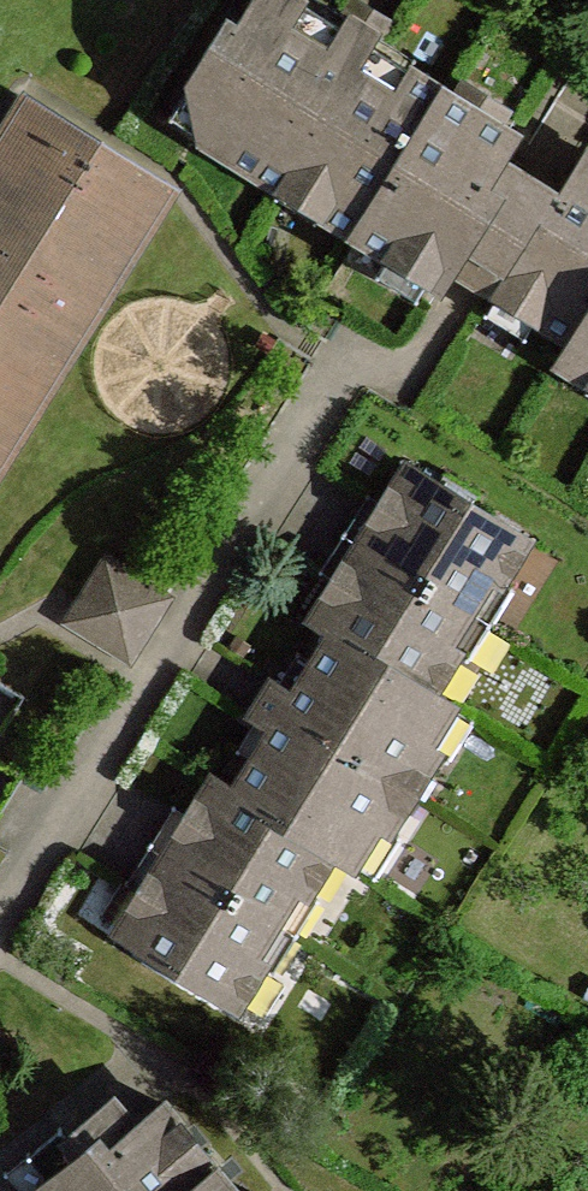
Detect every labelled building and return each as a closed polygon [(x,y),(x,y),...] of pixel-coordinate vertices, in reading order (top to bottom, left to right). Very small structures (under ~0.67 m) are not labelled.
[(175,58),(192,132),(443,274),(453,259),(556,329),(587,281),(587,133),(559,177),(504,140),(518,118),(408,43),(391,68),(358,46),(379,15),(357,0),(340,0),(324,24),(290,1),(291,0),(214,0),(175,58)] [(0,97),(0,451),(172,172),(13,75),(0,97)] [(556,329),(548,344),(587,370),(587,281),(556,329)] [(310,607),(443,689),(538,532),(405,451),(310,607)] [(106,554),(60,625),(129,669),(175,598),(106,554)] [(262,722),(225,783),(340,851),(360,863),(381,828),(392,835),(447,745),(439,740),(463,700),(443,689),(310,607),(305,615),(322,625),(288,680),(270,669),(245,712),(262,722)] [(207,771),(112,926),(245,1007),(340,851),(225,783),(207,771)] [(159,1086),(107,1130),(99,1119),(86,1130),(13,1190),(246,1190),(159,1086)]
